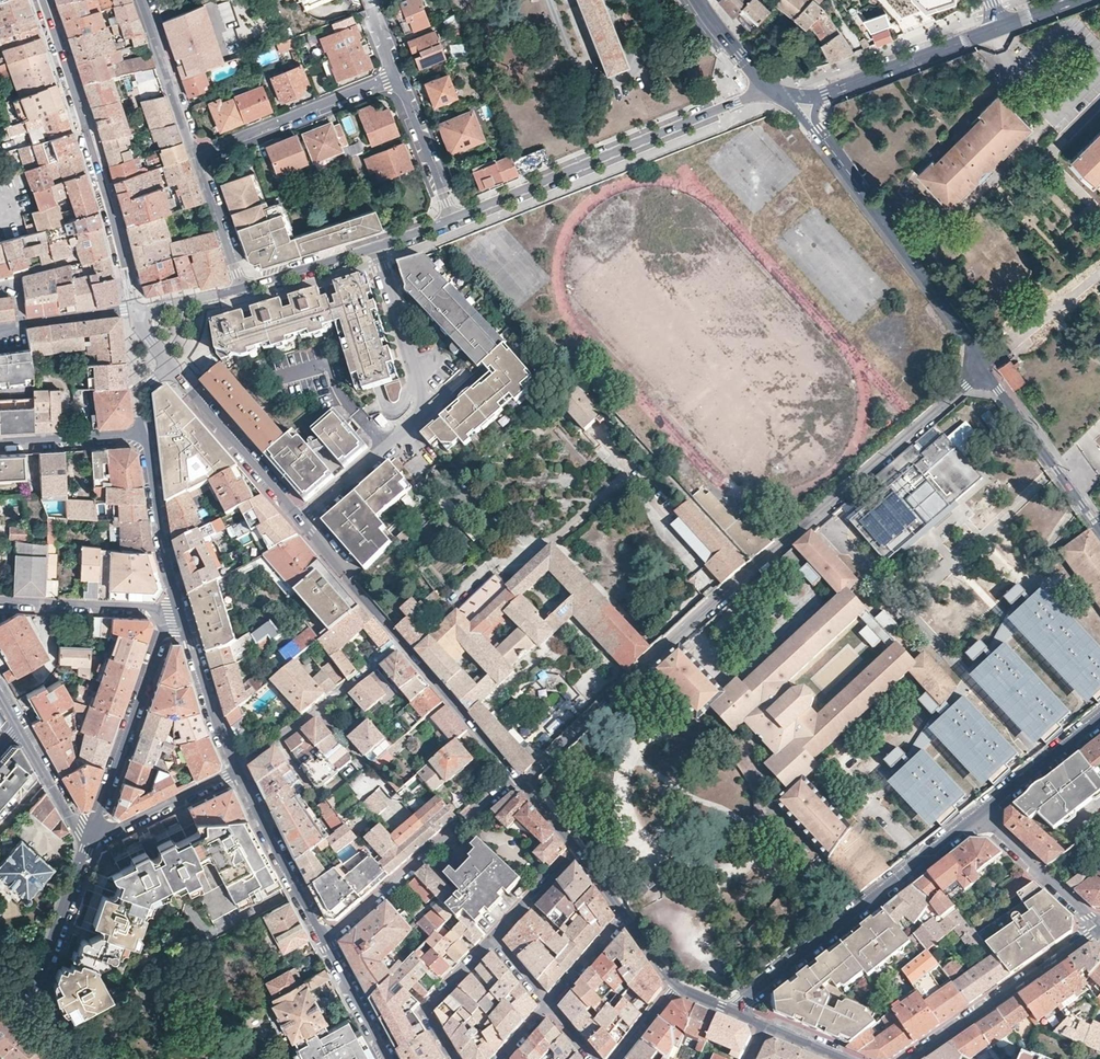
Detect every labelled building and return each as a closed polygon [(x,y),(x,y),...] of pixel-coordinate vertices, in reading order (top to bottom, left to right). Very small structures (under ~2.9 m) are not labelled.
[(28,0),(0,0),(0,25),(32,14),(29,3),(28,0)] [(57,4),(62,19),(68,36),(105,27),(99,11),(114,7),(133,2),(132,0),(71,0),(57,4)] [(229,0),(219,3),(227,26),(237,23),(229,0)] [(300,1),(305,11),(332,0),(302,0),(300,1)] [(418,29),(428,24),(419,0),(408,0),(394,6),(398,17),(405,14),(407,21),(414,18),(418,29)] [(601,0),(574,0),(605,75),(628,65),(601,0)] [(719,0),(725,8),(732,16),(735,14),(748,0),(719,0)] [(750,31),(772,10),(762,0),(748,0),(735,14),(742,22),(750,31)] [(812,1),(811,0),(780,0),(778,3),(797,18),(812,1)] [(965,0),(917,0),(917,2),(933,13),(965,3),(965,0)] [(832,61),(854,52),(839,33),(823,9),(824,6),(819,2),(816,4),(812,1),(797,18),(808,27),(811,23),(824,42),(822,44),(832,61)] [(109,17),(112,26),(139,18),(135,7),(133,2),(114,7),(116,15),(109,17)] [(218,54),(204,13),(187,20),(191,31),(188,33),(199,61),(218,54)] [(455,13),(442,19),(446,29),(460,24),(455,13)] [(36,26),(34,20),(32,14),(0,25),(0,38),(36,26)] [(131,36),(134,45),(147,42),(142,28),(139,18),(112,26),(115,35),(124,32),(126,38),(131,36)] [(365,56),(359,38),(361,37),(356,24),(321,38),(326,50),(328,50),(334,67),(332,67),(338,81),(372,67),(368,55),(365,56)] [(1,47),(2,51),(40,38),(38,31),(36,26),(0,38),(0,48),(1,47)] [(72,48),(76,61),(115,50),(107,27),(105,27),(68,36),(72,48)] [(879,43),(892,38),(889,28),(875,34),(879,43)] [(446,59),(434,31),(408,42),(412,53),(418,51),(423,63),(431,60),(432,64),(446,59)] [(0,61),(0,66),(45,52),(42,45),(40,38),(2,51),(5,59),(0,61)] [(303,65),(292,38),(288,39),(279,43),(282,52),(292,48),(299,67),(272,77),(282,103),(302,94),(300,90),(309,86),(301,66),(303,65)] [(871,46),(865,38),(861,40),(864,48),(871,46)] [(778,50),(772,44),(767,50),(773,56),(778,50)] [(80,72),(83,83),(108,78),(141,70),(156,67),(152,55),(124,61),(120,49),(115,50),(76,61),(80,72)] [(0,66),(0,79),(11,75),(49,64),(47,60),(45,52),(0,66)] [(250,53),(236,59),(238,64),(253,59),(250,53)] [(703,55),(698,78),(710,80),(715,57),(703,55)] [(49,64),(11,75),(18,98),(56,84),(54,78),(49,64)] [(144,78),(158,76),(156,67),(141,70),(144,78)] [(210,92),(203,71),(183,79),(186,90),(188,96),(204,91),(205,94),(210,92)] [(457,97),(447,75),(425,84),(434,106),(457,97)] [(170,111),(165,97),(143,101),(139,91),(115,98),(108,78),(83,83),(89,99),(97,124),(102,139),(128,133),(136,132),(138,131),(136,125),(126,127),(117,104),(135,99),(139,111),(144,109),(151,129),(158,127),(174,124),(170,111)] [(259,79),(245,85),(247,92),(237,96),(235,97),(235,98),(244,121),(271,110),(262,86),(259,79)] [(11,100),(4,103),(7,114),(15,112),(16,114),(8,117),(11,125),(64,108),(59,95),(56,84),(18,98),(11,100)] [(247,92),(245,85),(234,89),(237,96),(247,92)] [(7,90),(0,92),(4,103),(11,100),(7,90)] [(916,175),(949,207),(1028,126),(995,94),(968,122),(972,126),(934,165),(930,161),(916,175)] [(224,129),(244,121),(235,98),(221,104),(220,100),(210,104),(217,122),(220,121),(224,129)] [(64,108),(11,125),(5,127),(7,135),(35,127),(39,140),(72,132),(67,118),(64,108)] [(399,134),(389,108),(375,114),(373,109),(359,115),(371,145),(399,134)] [(448,137),(453,151),(483,139),(472,112),(439,125),(445,138),(448,137)] [(347,135),(356,132),(351,115),(341,118),(347,135)] [(176,129),(174,124),(158,127),(165,147),(181,142),(176,129)] [(348,145),(340,124),(333,128),(331,124),(320,128),(321,132),(304,139),(314,163),(342,152),(341,148),(348,145)] [(1099,173),(1099,125),(1068,157),(1091,182),(1099,173)] [(27,144),(34,166),(78,152),(74,139),(72,132),(39,140),(27,144)] [(131,144),(128,133),(102,139),(103,143),(107,156),(110,167),(133,159),(130,150),(128,150),(127,145),(131,144)] [(307,165),(296,137),(273,145),(276,153),(270,156),(278,177),(307,165)] [(451,152),(453,151),(448,137),(445,138),(451,152)] [(184,149),(181,142),(165,147),(162,149),(167,165),(187,159),(184,149)] [(412,168),(402,143),(364,159),(373,180),(379,178),(380,181),(412,168)] [(19,147),(27,168),(34,166),(27,144),(19,147)] [(519,173),(519,175),(535,169),(550,163),(544,148),(514,160),(519,173)] [(162,149),(146,154),(144,155),(149,171),(157,168),(164,166),(167,165),(162,149)] [(27,168),(25,169),(32,191),(48,185),(46,180),(62,175),(63,180),(85,172),(81,161),(78,152),(34,166),(27,168)] [(519,173),(514,160),(511,155),(479,168),(478,165),(472,167),(481,189),(519,173)] [(141,165),(138,157),(133,159),(110,167),(112,173),(115,182),(147,172),(146,168),(141,165)] [(187,207),(203,202),(194,177),(187,159),(167,165),(164,166),(169,183),(177,180),(187,207)] [(210,170),(213,177),(221,174),(218,166),(215,167),(210,169),(210,170)] [(120,201),(128,226),(164,215),(178,210),(174,198),(168,200),(163,185),(157,168),(149,171),(147,172),(115,182),(120,201)] [(276,262),(382,230),(380,225),(373,207),(291,233),(279,194),(268,198),(257,170),(219,183),(222,190),(240,241),(247,261),(259,267),(276,262)] [(85,172),(63,180),(48,185),(32,191),(38,209),(32,211),(38,231),(45,229),(61,224),(65,222),(97,212),(91,190),(85,172)] [(1091,182),(1099,190),(1099,173),(1091,182)] [(61,224),(45,229),(46,231),(46,234),(47,236),(47,239),(51,242),(74,235),(101,227),(99,217),(97,212),(65,222),(69,234),(64,235),(61,224)] [(218,245),(214,231),(170,242),(164,215),(128,226),(132,244),(137,266),(172,257),(186,253),(193,251),(218,245)] [(101,227),(74,235),(75,243),(77,253),(82,262),(94,260),(109,256),(105,241),(101,227)] [(29,233),(22,236),(27,255),(34,253),(40,251),(43,262),(56,259),(64,256),(72,254),(70,244),(75,243),(74,235),(51,242),(47,239),(47,236),(46,234),(46,231),(45,229),(38,231),(29,233)] [(4,241),(12,271),(27,266),(20,236),(4,241)] [(12,271),(4,241),(0,242),(0,276),(5,275),(12,274),(12,271)] [(220,245),(218,245),(193,251),(195,261),(193,261),(200,283),(202,289),(213,286),(228,281),(224,262),(220,245)] [(197,284),(186,253),(172,257),(176,276),(170,277),(142,285),(143,289),(145,296),(172,289),(197,284)] [(459,348),(479,370),(484,365),(505,345),(507,343),(427,255),(403,263),(407,287),(408,287),(406,290),(417,302),(459,348)] [(110,263),(109,256),(94,260),(96,273),(98,282),(114,278),(110,263)] [(176,276),(172,257),(137,266),(139,273),(142,285),(170,277),(176,276)] [(116,288),(114,278),(98,282),(96,273),(94,260),(82,262),(82,268),(72,272),(77,310),(87,308),(103,305),(111,304),(119,302),(116,288)] [(70,265),(22,276),(27,316),(50,314),(77,310),(72,272),(70,265)] [(342,340),(355,385),(362,384),(363,387),(379,383),(391,379),(390,375),(397,373),(394,364),(389,347),(386,348),(383,340),(387,338),(383,327),(379,328),(377,322),(381,321),(376,301),(371,302),(369,295),(373,293),(372,289),(368,274),(349,279),(350,282),(346,284),(345,281),(325,287),(327,296),(323,297),(320,289),(291,298),(293,307),(285,309),(282,300),(252,310),(255,319),(247,321),(244,312),(213,322),(218,351),(244,357),(250,355),(249,349),(274,342),(275,346),(285,343),(283,339),(313,329),(315,334),(322,332),(321,327),(335,322),(337,323),(340,335),(345,334),(346,339),(342,340)] [(13,318),(11,296),(2,298),(0,298),(0,320),(13,318)] [(98,364),(125,362),(123,339),(121,316),(95,319),(73,322),(76,349),(84,348),(83,336),(89,335),(90,347),(87,348),(88,354),(97,354),(98,364)] [(31,355),(76,349),(73,322),(60,324),(28,328),(30,349),(31,355)] [(432,447),(434,449),(442,443),(449,451),(459,442),(465,448),(477,437),(475,434),(482,429),(484,431),(497,420),(495,417),(502,410),(501,409),(513,398),(517,402),(527,393),(522,386),(533,376),(510,352),(505,345),(484,365),(494,378),(488,383),(485,380),(482,383),(478,386),(441,420),(442,422),(439,424),(437,426),(435,425),(423,437),(432,447)] [(30,349),(2,353),(0,353),(0,434),(9,433),(29,432),(34,432),(32,390),(31,355),(30,349)] [(1025,380),(1016,367),(1020,364),(1018,362),(1014,365),(1011,360),(1001,367),(1016,387),(1025,380)] [(125,362),(98,364),(86,364),(88,388),(93,388),(128,387),(126,373),(125,362)] [(233,418),(267,457),(287,438),(223,365),(203,384),(211,393),(223,407),(233,418)] [(559,399),(585,430),(601,416),(576,386),(571,390),(570,390),(559,399)] [(128,387),(93,388),(98,428),(114,427),(125,427),(131,419),(130,407),(128,387)] [(166,483),(168,504),(190,493),(213,483),(236,472),(238,471),(170,388),(157,397),(161,438),(166,483)] [(46,431),(61,430),(58,389),(32,390),(34,432),(46,431)] [(311,430),(344,467),(350,462),(367,446),(335,409),(311,430)] [(505,415),(497,421),(502,428),(510,422),(505,415)] [(267,457),(306,501),(330,479),(334,476),(295,431),(287,438),(267,457)] [(948,460),(937,447),(914,468),(902,454),(877,476),(889,489),(853,520),(878,548),(888,560),(921,531),(924,528),(957,500),(972,487),(948,460)] [(130,448),(90,450),(93,486),(141,485),(138,467),(137,454),(132,450),(130,448)] [(49,453),(39,453),(41,495),(66,494),(66,490),(64,453),(64,452),(49,453)] [(27,484),(25,454),(24,454),(0,455),(0,485),(27,484)] [(323,521),(367,570),(389,549),(378,537),(384,532),(374,522),(412,487),(390,462),(369,481),(340,506),(328,517),(323,521)] [(213,483),(230,516),(241,510),(250,506),(264,498),(253,486),(248,482),(244,484),(236,472),(213,483)] [(141,485),(93,486),(94,497),(105,496),(105,502),(118,502),(144,503),(142,492),(141,485)] [(409,509),(420,499),(412,490),(401,499),(409,509)] [(171,521),(174,544),(203,529),(195,512),(198,511),(190,493),(168,504),(171,521)] [(692,501),(747,564),(768,546),(760,538),(758,539),(747,526),(741,530),(736,524),(734,525),(708,496),(705,498),(700,493),(692,501)] [(960,504),(957,500),(924,528),(928,533),(957,507),(960,504)] [(95,502),(94,501),(66,501),(66,518),(96,520),(95,502)] [(114,507),(115,519),(146,518),(145,509),(144,503),(118,502),(118,506),(114,507)] [(711,557),(713,560),(704,568),(721,587),(743,568),(687,503),(675,514),(680,520),(711,557)] [(62,517),(48,516),(47,544),(54,544),(55,522),(62,523),(62,517)] [(150,532),(146,518),(115,519),(110,519),(111,541),(120,540),(121,550),(131,551),(151,550),(153,551),(150,532)] [(221,520),(214,524),(203,529),(174,544),(181,566),(190,594),(210,585),(232,573),(229,567),(220,571),(204,538),(211,534),(210,532),(225,526),(221,520)] [(711,557),(680,520),(670,528),(704,568),(713,560),(711,557)] [(10,527),(10,540),(16,541),(26,542),(26,528),(10,527)] [(726,728),(737,719),(764,748),(754,758),(781,787),(771,796),(860,892),(872,883),(889,870),(857,835),(798,771),(813,758),(808,753),(905,666),(938,703),(955,682),(925,649),(915,657),(894,635),(888,641),(855,671),(824,637),(857,606),(864,600),(844,579),(853,570),(815,529),(753,584),(762,594),(804,557),(833,589),(737,677),(733,672),(718,685),(682,646),(654,671),(691,711),(701,701),(726,728)] [(1091,533),(1067,551),(1099,597),(1099,545),(1091,533)] [(301,638),(281,654),(291,667),(297,662),(308,653),(320,644),(362,610),(359,607),(344,589),(331,573),(301,538),(258,560),(289,598),(297,592),(329,631),(320,638),(312,628),(318,624),(313,618),(308,622),(310,626),(299,635),(301,638)] [(433,635),(457,662),(468,652),(490,675),(479,686),(488,696),(576,615),(628,670),(641,657),(656,644),(556,538),(507,584),(495,572),(433,630),(433,635)] [(26,542),(16,541),(14,594),(29,595),(45,596),(47,544),(26,542)] [(54,544),(47,544),(45,596),(58,596),(58,581),(52,580),(52,577),(56,577),(56,555),(55,555),(54,544)] [(99,548),(75,546),(74,552),(81,553),(80,574),(84,574),(84,598),(97,598),(99,548)] [(121,550),(99,548),(97,598),(124,599),(155,601),(162,590),(159,577),(151,550),(131,551),(121,550)] [(1014,604),(1029,591),(1022,582),(1007,596),(1014,604)] [(199,625),(208,655),(231,645),(238,641),(210,585),(190,594),(199,625)] [(1099,702),(1099,643),(1048,585),(1018,612),(1099,703),(1099,702)] [(410,616),(396,628),(412,643),(418,649),(432,636),(416,618),(427,609),(414,596),(404,605),(410,616)] [(884,624),(864,600),(857,606),(888,641),(894,635),(884,624)] [(320,644),(349,681),(358,673),(339,651),(365,630),(383,651),(393,643),(363,609),(362,610),(320,644)] [(8,682),(48,659),(23,613),(17,613),(0,623),(0,650),(10,668),(3,672),(8,682)] [(51,633),(60,634),(61,615),(51,615),(51,633)] [(108,658),(138,667),(142,656),(146,642),(111,631),(113,618),(106,618),(91,617),(91,632),(103,633),(103,637),(111,637),(111,635),(120,638),(114,655),(106,652),(104,657),(108,658)] [(111,631),(146,642),(152,626),(147,619),(133,619),(113,618),(111,631)] [(273,622),(250,636),(257,646),(270,638),(273,643),(283,636),(273,622)] [(432,636),(418,649),(452,689),(469,710),(481,703),(488,697),(479,686),(457,662),(433,635),(432,636)] [(972,657),(986,644),(979,636),(964,649),(972,657)] [(213,671),(237,664),(244,660),(240,654),(250,647),(244,637),(238,641),(231,645),(208,655),(210,661),(213,671)] [(258,651),(260,654),(275,645),(273,643),(270,638),(257,646),(255,647),(258,651)] [(1061,725),(1073,714),(1005,638),(975,665),(1047,745),(1064,729),(1061,725)] [(159,682),(174,687),(190,682),(185,663),(179,643),(172,643),(159,682)] [(77,673),(89,677),(90,647),(60,645),(59,661),(68,662),(69,666),(77,667),(77,673)] [(391,660),(382,668),(403,692),(421,677),(412,666),(401,652),(391,660)] [(101,681),(129,691),(134,679),(138,667),(108,658),(106,667),(99,665),(97,672),(104,674),(101,681)] [(291,667),(273,682),(302,714),(305,712),(337,687),(324,672),(314,681),(297,662),(291,667)] [(219,692),(227,717),(240,707),(273,682),(268,677),(246,693),(237,664),(213,671),(219,692)] [(324,672),(337,687),(344,682),(330,664),(322,670),(324,672)] [(350,694),(366,712),(381,699),(387,705),(399,695),(379,671),(370,678),(350,694)] [(403,692),(412,704),(431,688),(426,682),(421,677),(403,692)] [(26,695),(40,719),(58,709),(71,701),(59,681),(46,688),(44,685),(26,695)] [(78,685),(73,701),(121,716),(125,702),(129,691),(101,681),(93,705),(90,704),(86,699),(82,698),(85,687),(78,685)] [(174,719),(199,711),(194,696),(190,682),(174,687),(159,682),(154,696),(149,710),(174,719)] [(400,714),(412,729),(444,703),(437,695),(431,688),(412,704),(400,714)] [(930,711),(936,704),(923,690),(915,697),(929,712),(930,711)] [(994,787),(1012,771),(1008,767),(1020,756),(963,691),(933,718),(933,719),(994,787)] [(85,733),(112,742),(116,729),(121,716),(73,701),(73,706),(88,711),(82,731),(85,733)] [(481,703),(469,710),(518,771),(526,771),(535,763),(532,759),(540,753),(531,744),(530,745),(524,751),(503,727),(481,703)] [(234,732),(242,748),(255,738),(240,707),(227,717),(234,732)] [(432,719),(453,744),(457,741),(468,731),(456,718),(447,707),(432,719)] [(38,734),(45,747),(69,734),(71,733),(58,709),(40,719),(32,724),(38,734)] [(174,719),(149,710),(145,722),(141,732),(173,744),(174,740),(174,731),(174,719)] [(173,746),(209,736),(204,723),(203,721),(202,721),(199,711),(174,719),(174,731),(179,729),(182,737),(174,740),(173,744),(173,746)] [(308,726),(301,731),(321,751),(322,753),(337,740),(320,719),(319,718),(317,718),(308,726)] [(370,722),(350,738),(366,756),(385,740),(370,722)] [(530,745),(509,723),(503,727),(524,751),(530,745)] [(287,744),(293,752),(304,744),(308,749),(297,758),(303,767),(321,751),(301,731),(294,736),(286,743),(287,744)] [(159,768),(169,771),(167,769),(162,760),(163,759),(156,756),(156,753),(159,753),(161,749),(168,752),(173,746),(173,744),(141,732),(137,745),(132,758),(153,766),(159,768)] [(82,762),(103,768),(107,756),(112,742),(85,733),(77,761),(82,762)] [(53,761),(61,776),(82,762),(77,761),(76,760),(73,759),(69,734),(45,747),(53,761)] [(162,760),(167,769),(186,759),(196,780),(219,768),(221,762),(216,751),(209,736),(173,746),(168,752),(163,759),(162,760)] [(393,745),(396,749),(408,740),(404,736),(393,745)] [(1081,752),(1094,769),(1099,765),(1099,736),(1093,742),(1081,752)] [(353,757),(339,741),(323,754),(339,772),(351,762),(353,757)] [(418,774),(426,783),(434,792),(445,782),(447,784),(473,761),(457,741),(453,744),(418,774)] [(886,764),(901,751),(894,743),(879,756),(886,764)] [(941,828),(959,813),(955,809),(967,797),(920,745),(890,772),(917,802),(941,828)] [(37,777),(20,747),(13,746),(1,760),(0,759),(0,760),(0,807),(20,784),(26,789),(37,777)] [(266,757),(252,769),(255,776),(260,785),(288,764),(277,749),(266,757)] [(321,751),(303,767),(315,786),(317,788),(320,788),(321,787),(339,772),(323,754),(322,753),(321,751)] [(371,763),(379,772),(386,766),(384,764),(390,758),(385,752),(371,763)] [(1072,809),(1073,809),(1076,810),(1092,798),(1091,796),(1090,795),(1099,787),(1099,776),(1094,769),(1081,752),(1045,780),(1043,791),(1046,797),(1047,797),(1041,802),(1037,797),(1030,796),(1026,795),(1014,805),(1030,819),(1038,814),(1054,828),(1064,820),(1064,815),(1069,812),(1072,809)] [(128,770),(124,782),(145,790),(153,766),(132,758),(128,770)] [(81,811),(88,810),(95,789),(103,768),(82,762),(61,776),(81,811)] [(288,764),(260,785),(264,793),(268,801),(290,787),(283,776),(291,770),(288,764)] [(150,791),(155,801),(170,793),(178,789),(169,771),(159,768),(150,791)] [(405,786),(413,795),(426,783),(418,774),(405,786)] [(124,782),(112,815),(118,819),(137,810),(155,801),(150,791),(145,790),(124,782)] [(201,801),(188,808),(196,822),(246,818),(239,801),(232,786),(201,801)] [(290,787),(268,801),(271,807),(274,814),(298,798),(290,787)] [(380,787),(362,804),(375,817),(393,800),(380,787)] [(31,802),(35,805),(46,792),(43,788),(31,802)] [(1090,795),(1091,796),(1092,798),(1096,798),(1099,795),(1099,788),(1090,795)] [(500,818),(498,820),(509,829),(518,819),(548,849),(539,858),(546,865),(547,864),(550,866),(567,848),(526,799),(518,789),(496,808),(494,810),(497,815),(500,818)] [(1042,791),(1037,796),(1041,802),(1046,797),(1043,791),(1042,791)] [(59,836),(68,831),(46,792),(35,805),(30,811),(59,836)] [(298,798),(274,814),(285,836),(298,862),(327,840),(298,798)] [(416,819),(432,839),(441,831),(456,818),(440,798),(416,819)] [(318,807),(327,821),(337,812),(327,799),(318,807)] [(1006,811),(1006,826),(1027,846),(1049,866),(1066,853),(1030,819),(1014,805),(1006,811)] [(1076,813),(1076,810),(1072,809),(1069,812),(1064,815),(1064,820),(1067,820),(1076,813)] [(332,846),(337,854),(347,846),(358,838),(347,825),(346,826),(337,812),(327,821),(336,834),(327,840),(332,846)] [(81,1016),(112,999),(96,969),(117,958),(122,944),(130,946),(135,933),(138,934),(143,919),(165,926),(170,913),(200,896),(213,919),(281,884),(276,874),(263,851),(259,843),(255,835),(246,818),(196,822),(198,826),(185,832),(176,814),(143,830),(100,851),(88,884),(70,935),(51,991),(53,1003),(56,1006),(72,1021),(77,1019),(81,1016)] [(393,839),(410,858),(419,850),(432,839),(416,819),(393,839)] [(365,848),(391,875),(399,868),(410,858),(393,839),(392,840),(380,826),(362,842),(361,843),(365,848)] [(614,844),(606,836),(600,841),(608,850),(614,844)] [(1091,843),(1086,837),(1080,842),(1083,848),(1091,843)] [(347,846),(355,855),(365,848),(361,843),(362,842),(358,838),(347,846)] [(958,882),(961,885),(964,889),(980,878),(977,874),(1003,853),(989,840),(970,839),(954,852),(928,873),(943,892),(951,887),(958,882)] [(21,840),(0,864),(0,876),(24,898),(24,899),(24,901),(25,902),(27,903),(29,903),(30,902),(31,900),(31,898),(30,897),(54,869),(21,840)] [(327,840),(298,862),(303,872),(310,888),(344,864),(339,856),(330,862),(324,852),(332,846),(327,840)] [(456,894),(445,905),(453,914),(459,920),(466,913),(478,925),(485,917),(483,915),(488,910),(491,913),(503,900),(500,897),(506,891),(509,894),(522,880),(481,840),(474,847),(478,852),(471,858),(474,861),(471,864),(460,875),(453,869),(448,874),(461,889),(456,894)] [(344,864),(310,888),(318,903),(327,918),(339,920),(363,899),(391,875),(365,848),(355,855),(344,864)] [(578,863),(559,882),(576,904),(594,885),(586,875),(578,863)] [(425,869),(418,876),(433,893),(442,902),(445,905),(456,894),(429,866),(425,869)] [(1090,880),(1084,872),(1069,884),(1077,892),(1092,907),(1099,908),(1099,874),(1090,880)] [(951,901),(944,892),(943,892),(928,873),(924,876),(914,884),(933,900),(930,902),(927,909),(931,913),(935,917),(940,923),(957,909),(951,901)] [(410,883),(425,901),(433,893),(418,876),(410,883)] [(653,886),(646,878),(640,884),(647,892),(653,886)] [(550,893),(537,906),(562,929),(579,909),(576,904),(559,882),(550,893)] [(944,892),(951,901),(965,890),(961,885),(958,882),(951,887),(944,892)] [(1073,918),(1035,883),(1017,895),(1029,914),(986,944),(995,955),(1011,975),(1045,950),(1073,931),(1073,918)] [(901,895),(885,908),(904,932),(907,929),(900,920),(905,916),(916,922),(927,909),(930,902),(933,900),(914,884),(901,895)] [(520,899),(528,890),(524,885),(515,894),(520,899)] [(594,885),(576,904),(579,909),(599,936),(610,923),(616,915),(604,899),(594,885)] [(290,901),(264,916),(285,956),(291,958),(296,955),(298,950),(296,945),(310,938),(301,922),(290,901)] [(354,968),(371,1000),(392,977),(380,966),(412,932),(389,901),(373,915),(353,932),(340,943),(354,968)] [(418,924),(431,937),(437,932),(453,914),(445,905),(442,902),(418,924)] [(866,923),(842,941),(865,973),(868,977),(886,963),(890,965),(893,965),(893,961),(893,958),(911,942),(904,932),(885,908),(866,923)] [(566,933),(586,951),(591,945),(599,936),(579,909),(562,929),(566,933)] [(957,909),(940,923),(947,938),(961,966),(986,944),(971,926),(957,909)] [(557,934),(532,911),(527,916),(521,923),(541,940),(547,945),(557,934)] [(466,913),(459,920),(461,922),(476,938),(472,942),(476,946),(481,941),(486,935),(477,926),(478,925),(466,913)] [(927,951),(929,953),(947,938),(940,923),(935,917),(913,933),(927,951)] [(461,922),(454,931),(462,939),(465,935),(472,942),(476,938),(461,922)] [(511,933),(505,940),(513,949),(520,958),(541,940),(521,923),(511,933)] [(454,931),(446,939),(465,957),(466,956),(470,952),(460,942),(462,939),(454,931)] [(638,946),(627,931),(617,942),(607,953),(615,963),(619,959),(625,968),(621,973),(627,980),(646,958),(638,946)] [(448,952),(459,963),(460,962),(465,957),(446,939),(437,932),(431,937),(428,941),(434,948),(443,958),(448,952)] [(559,957),(556,960),(568,972),(576,963),(586,951),(566,933),(562,937),(557,933),(557,934),(547,945),(559,957)] [(541,940),(520,958),(530,969),(539,981),(556,960),(559,957),(547,945),(541,940)] [(798,976),(772,995),(776,1013),(809,1027),(851,1045),(870,1028),(877,1022),(869,1017),(873,1010),(838,994),(865,973),(842,941),(798,976)] [(961,966),(948,977),(955,985),(995,955),(986,944),(961,966)] [(1071,959),(1083,977),(1085,975),(1083,972),(1087,969),(1091,974),(1099,965),(1099,946),(1090,946),(1080,953),(1071,959)] [(416,953),(443,980),(447,976),(453,969),(443,958),(434,948),(427,956),(420,949),(416,953)] [(955,1014),(970,1003),(955,985),(943,991),(930,973),(940,966),(929,953),(927,951),(901,971),(916,991),(941,1024),(955,1014)] [(499,958),(494,952),(488,958),(484,961),(502,983),(510,972),(499,958)] [(402,967),(430,994),(435,988),(443,980),(416,953),(402,967)] [(615,963),(607,953),(599,962),(593,969),(617,992),(627,980),(621,973),(615,963)] [(989,990),(1011,975),(995,955),(955,985),(970,1003),(989,990)] [(662,981),(646,958),(627,980),(631,986),(641,997),(639,1000),(629,990),(623,997),(624,998),(643,1014),(662,991),(662,981)] [(1032,987),(1021,995),(1034,1012),(1037,1017),(1039,1020),(1084,989),(1088,995),(1094,1002),(1097,998),(1087,983),(1083,977),(1071,959),(1057,969),(1032,987)] [(544,987),(549,993),(558,983),(568,972),(556,960),(539,981),(544,987)] [(502,983),(484,961),(480,966),(477,969),(495,992),(502,983)] [(703,965),(698,972),(717,987),(723,980),(703,965)] [(1091,974),(1099,984),(1099,965),(1091,974)] [(402,967),(393,978),(409,992),(414,987),(425,999),(426,998),(430,994),(402,967)] [(324,1023),(326,1022),(308,990),(331,978),(326,969),(296,986),(275,997),(272,999),(274,1004),(272,1005),(278,1017),(276,1018),(284,1032),(286,1031),(291,1041),(304,1035),(305,1038),(315,1032),(314,1029),(324,1023)] [(588,976),(584,980),(604,1002),(611,993),(616,998),(619,994),(617,992),(593,969),(588,976)] [(275,997),(296,986),(288,971),(267,982),(275,997)] [(501,1000),(505,1005),(508,1001),(521,985),(516,979),(510,972),(502,983),(495,992),(493,994),(491,996),(482,1007),(488,1015),(496,1006),(494,1003),(499,998),(501,1000)] [(491,996),(472,974),(465,982),(459,987),(479,1010),(482,1007),(491,996)] [(392,977),(371,1000),(384,1024),(399,1052),(429,1034),(423,1025),(414,1011),(421,1004),(409,992),(393,978),(392,977)] [(578,987),(574,991),(591,1010),(593,1007),(601,1016),(608,1007),(604,1002),(584,980),(578,987)] [(521,985),(508,1001),(513,1007),(528,993),(525,989),(521,985)] [(479,1010),(459,987),(455,992),(451,996),(463,1010),(471,1019),(479,1010)] [(565,1001),(560,1007),(565,1012),(576,1025),(588,1012),(591,1010),(574,991),(565,1001)] [(893,1009),(915,1042),(928,1033),(941,1024),(916,991),(891,1007),(893,1009)] [(528,993),(513,1007),(526,1021),(530,1017),(539,1006),(533,999),(528,993)] [(1029,1015),(1034,1012),(1021,995),(1008,1003),(998,1010),(1010,1028),(1029,1015)] [(463,1010),(451,996),(436,1013),(440,1019),(446,1029),(463,1010)] [(611,1004),(632,1028),(636,1023),(643,1014),(624,998),(619,1004),(614,1000),(611,1004)] [(685,999),(674,1001),(668,1008),(661,1018),(675,1029),(678,1026),(686,1032),(697,1004),(689,1001),(685,999)] [(505,1005),(491,1019),(506,1043),(514,1034),(526,1021),(513,1007),(508,1001),(505,1005)] [(606,1031),(619,1046),(621,1042),(624,1038),(616,1030),(619,1025),(627,1034),(632,1028),(611,1004),(608,1007),(601,1016),(597,1022),(606,1031)] [(707,1009),(697,1004),(686,1032),(684,1037),(692,1040),(694,1036),(703,1040),(702,1043),(706,1044),(708,1039),(719,1014),(707,1009)] [(847,1048),(864,1056),(871,1058),(891,1058),(900,1053),(915,1042),(893,1009),(881,1019),(890,1029),(875,1040),(871,1035),(874,1033),(870,1028),(851,1045),(847,1048)] [(463,1010),(446,1029),(449,1034),(453,1040),(466,1025),(471,1019),(463,1010)] [(977,1025),(1001,1058),(1006,1058),(995,1044),(1013,1032),(1010,1028),(998,1010),(986,1018),(977,1025)] [(1,1053),(21,1030),(7,1017),(0,1011),(0,1054),(1,1053)] [(1066,1032),(1062,1036),(1098,1052),(1099,1053),(1099,1025),(1099,1026),(1085,1019),(1081,1022),(1071,1011),(1065,1016),(1067,1019),(1071,1026),(1066,1032)] [(588,1012),(576,1025),(584,1034),(591,1043),(606,1031),(597,1022),(588,1012)] [(1033,1020),(1037,1017),(1034,1012),(1029,1015),(1033,1020)] [(719,1014),(708,1039),(734,1050),(733,1054),(734,1057),(739,1058),(740,1058),(752,1036),(749,1027),(734,1020),(719,1014)] [(644,1039),(666,1058),(667,1058),(675,1058),(685,1037),(675,1029),(661,1018),(654,1026),(644,1039)] [(491,1019),(482,1030),(495,1056),(499,1051),(506,1043),(491,1019)] [(558,1029),(550,1019),(545,1025),(541,1030),(555,1047),(564,1036),(558,1029)] [(1071,1026),(1067,1019),(1055,1033),(1062,1036),(1066,1032),(1071,1026)] [(290,1058),(375,1058),(367,1044),(359,1029),(354,1032),(347,1020),(328,1030),(324,1023),(314,1029),(315,1032),(305,1038),(304,1035),(291,1041),(283,1046),(290,1058)] [(466,1025),(453,1040),(457,1047),(462,1055),(474,1041),(480,1033),(477,1029),(472,1033),(466,1025)] [(954,1041),(965,1057),(970,1058),(1001,1058),(977,1025),(964,1034),(954,1041)] [(21,1030),(1,1053),(8,1058),(24,1058),(37,1044),(29,1036),(21,1030)] [(474,1041),(484,1058),(492,1058),(495,1056),(482,1030),(480,1033),(474,1041)] [(555,1047),(541,1030),(535,1037),(532,1040),(546,1057),(549,1053),(555,1047)] [(606,1031),(591,1043),(599,1053),(605,1058),(609,1058),(619,1046),(606,1031)] [(399,1052),(402,1058),(444,1058),(429,1034),(399,1052)] [(1017,1038),(1026,1052),(1033,1035),(1017,1038)] [(564,1036),(555,1047),(549,1053),(555,1058),(561,1058),(572,1046),(568,1041),(564,1036)] [(803,1050),(789,1044),(777,1038),(766,1043),(757,1058),(799,1058),(803,1050)] [(644,1039),(633,1053),(628,1058),(666,1058),(644,1039)] [(530,1058),(544,1058),(546,1057),(532,1040),(526,1047),(523,1050),(530,1058)] [(462,1055),(465,1058),(484,1058),(474,1041),(462,1055)] [(929,1058),(930,1058),(964,1058),(965,1057),(954,1041),(941,1050),(929,1058)] [(48,1053),(37,1044),(24,1058),(55,1058),(48,1053)] [(580,1055),(576,1050),(572,1046),(561,1058),(577,1058),(580,1055)] [(523,1050),(518,1056),(515,1058),(530,1058),(523,1050)] [(820,1057),(809,1053),(803,1050),(799,1058),(819,1058),(820,1057)]
